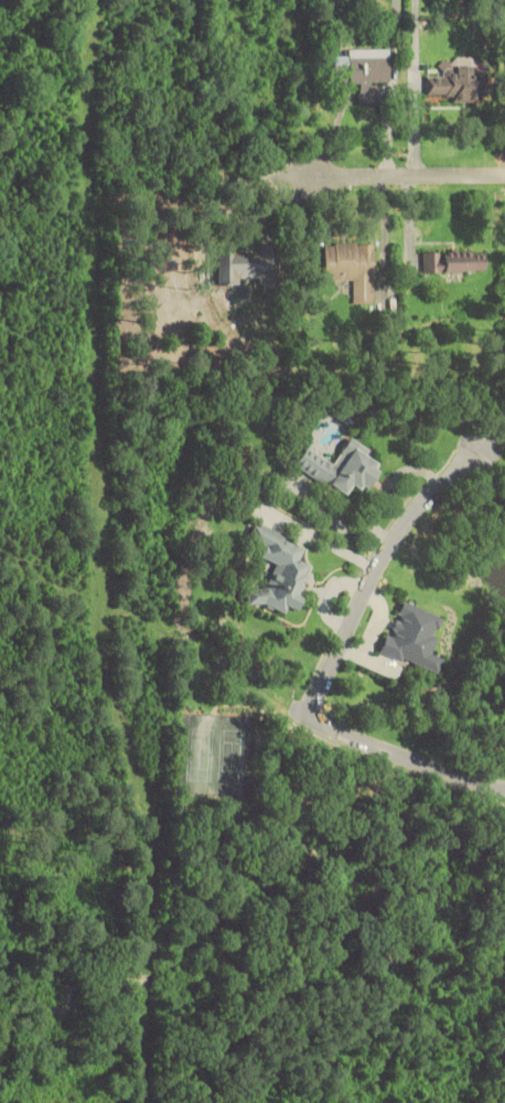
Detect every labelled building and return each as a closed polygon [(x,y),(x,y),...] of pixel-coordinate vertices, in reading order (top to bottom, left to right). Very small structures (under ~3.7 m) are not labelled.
[(379,103),(379,82),(391,82),(391,49),(346,49),(346,56),(335,56),(335,85),(359,84),(360,104),(379,103)] [(485,101),(487,60),(455,59),(455,68),(444,68),(444,77),(429,76),(428,99),(485,101)] [(375,242),(325,243),(325,280),(353,280),(353,303),(375,303),(375,242)] [(220,245),(219,281),(279,282),(280,254),(235,254),(235,245),(220,245)] [(485,273),(485,253),(424,253),(424,273),(485,273)] [(295,466),(346,497),(354,485),(367,493),(382,467),(369,459),(374,451),(351,437),(335,464),(307,446),(295,466)] [(309,564),(301,562),(306,541),(254,528),(251,543),(264,546),(260,560),(274,564),(267,591),(248,587),(244,601),(296,615),(309,564)] [(443,658),(430,653),(445,617),(402,599),(380,652),(436,675),(443,658)]
